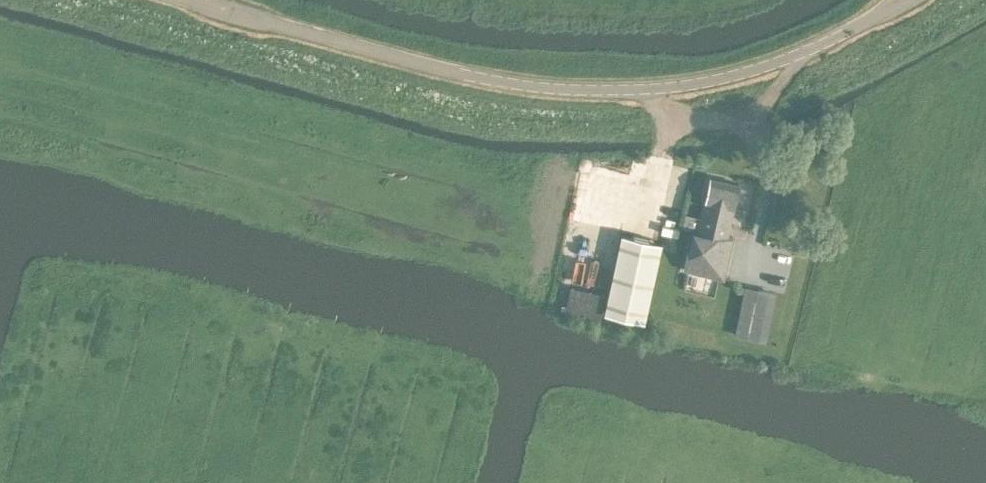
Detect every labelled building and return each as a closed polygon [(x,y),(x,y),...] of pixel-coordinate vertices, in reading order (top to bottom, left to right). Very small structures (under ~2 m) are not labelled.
[(734,237),(733,237),(727,236),(739,183),(710,176),(697,231),(691,230),(686,252),(687,252),(684,268),(725,278),(734,237)] [(620,234),(603,311),(644,320),(661,243),(620,234)] [(734,334),(760,341),(765,342),(776,291),(744,284),(734,334)] [(605,293),(570,285),(565,309),(600,316),(605,293)]
